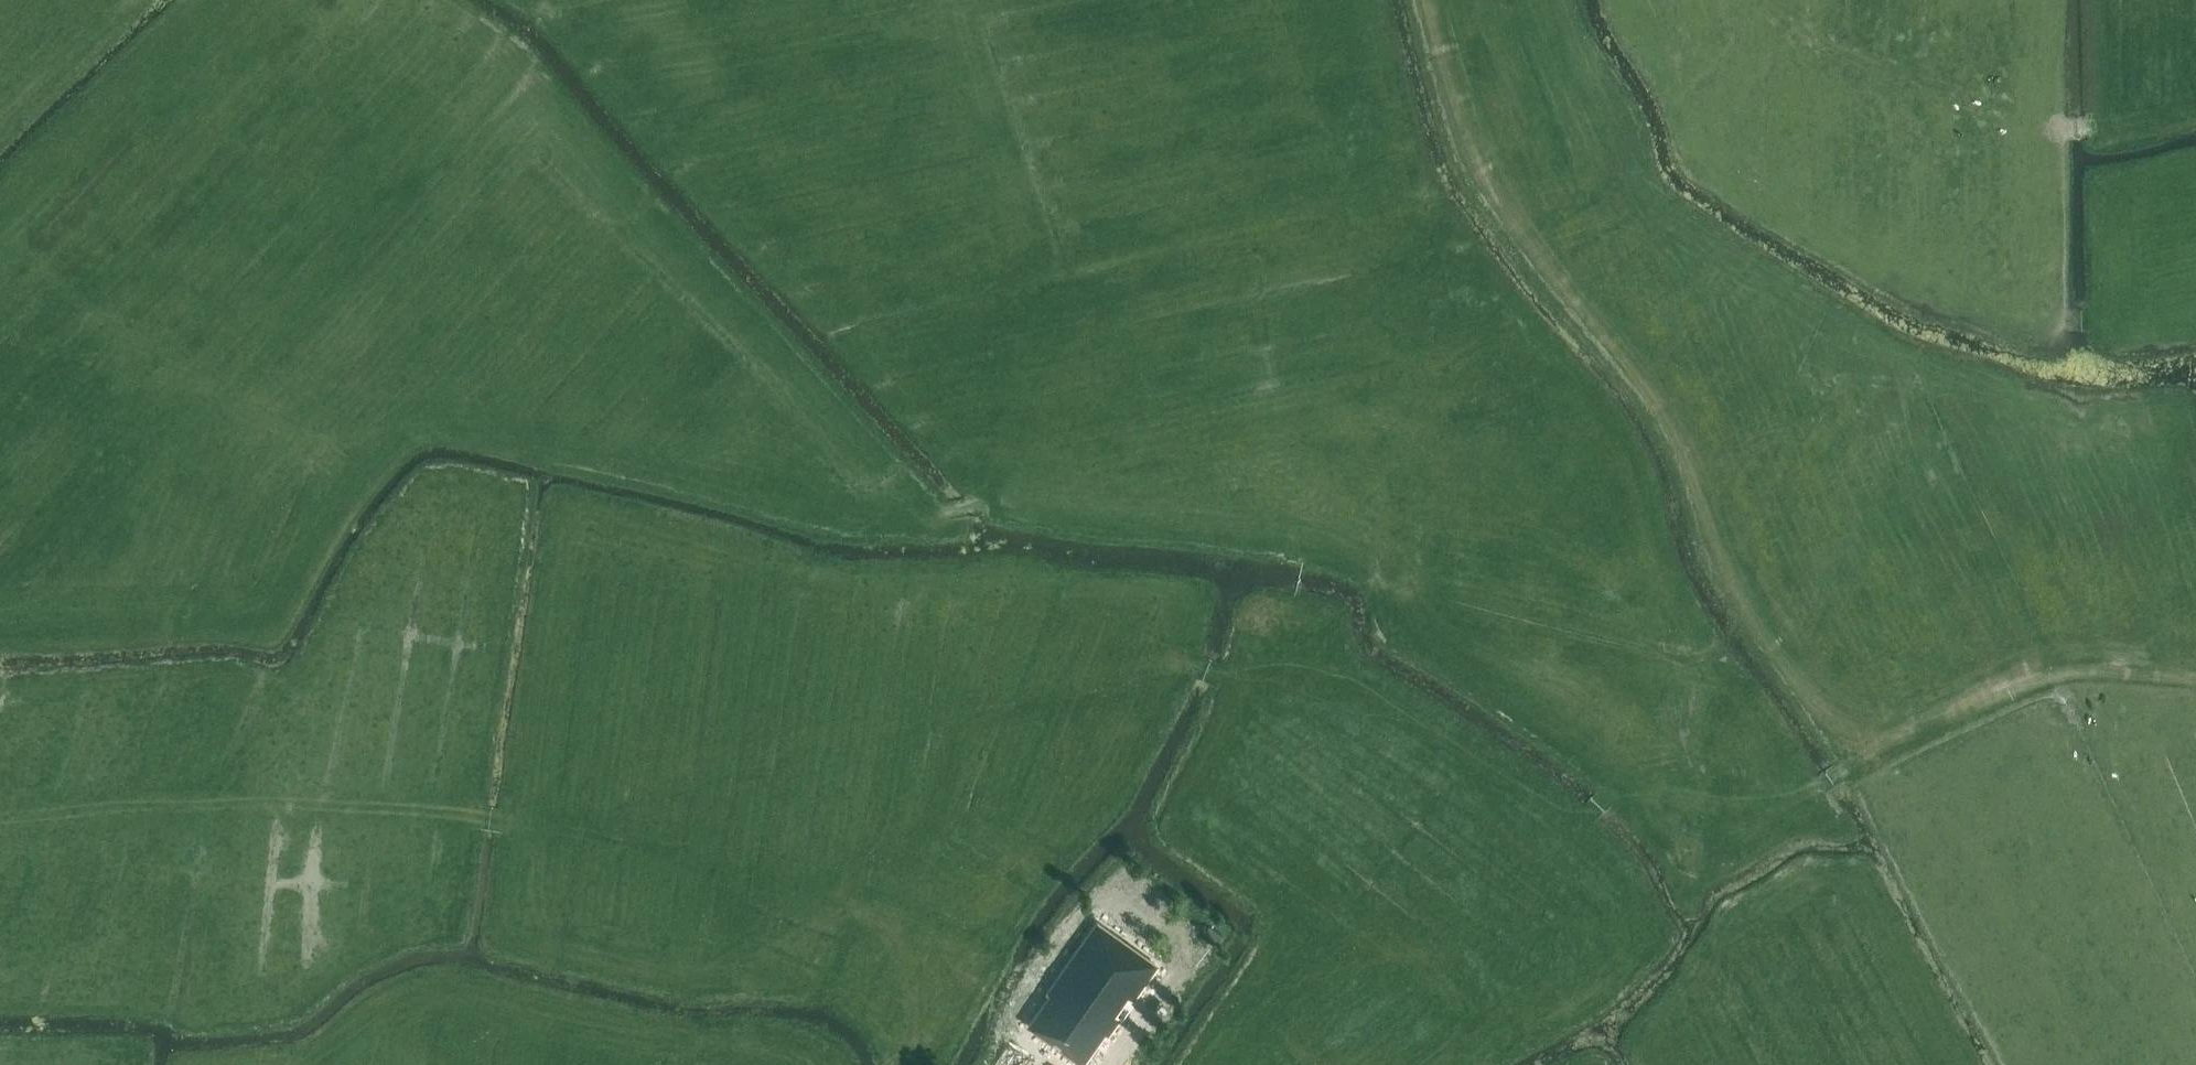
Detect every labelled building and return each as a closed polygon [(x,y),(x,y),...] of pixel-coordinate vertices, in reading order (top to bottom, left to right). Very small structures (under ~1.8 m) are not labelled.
[(1049,994),(1028,1025),(1049,1040),(1051,1042),(1054,1038),(1062,1043),(1059,1047),(1061,1049),(1083,1063),(1104,1033),(1108,1035),(1120,1017),(1122,1019),(1132,1004),(1134,1001),(1132,1000),(1157,964),(1132,947),(1131,950),(1118,941),(1120,938),(1102,926),(1097,922),(1095,921),(1045,992),(1049,994)]
